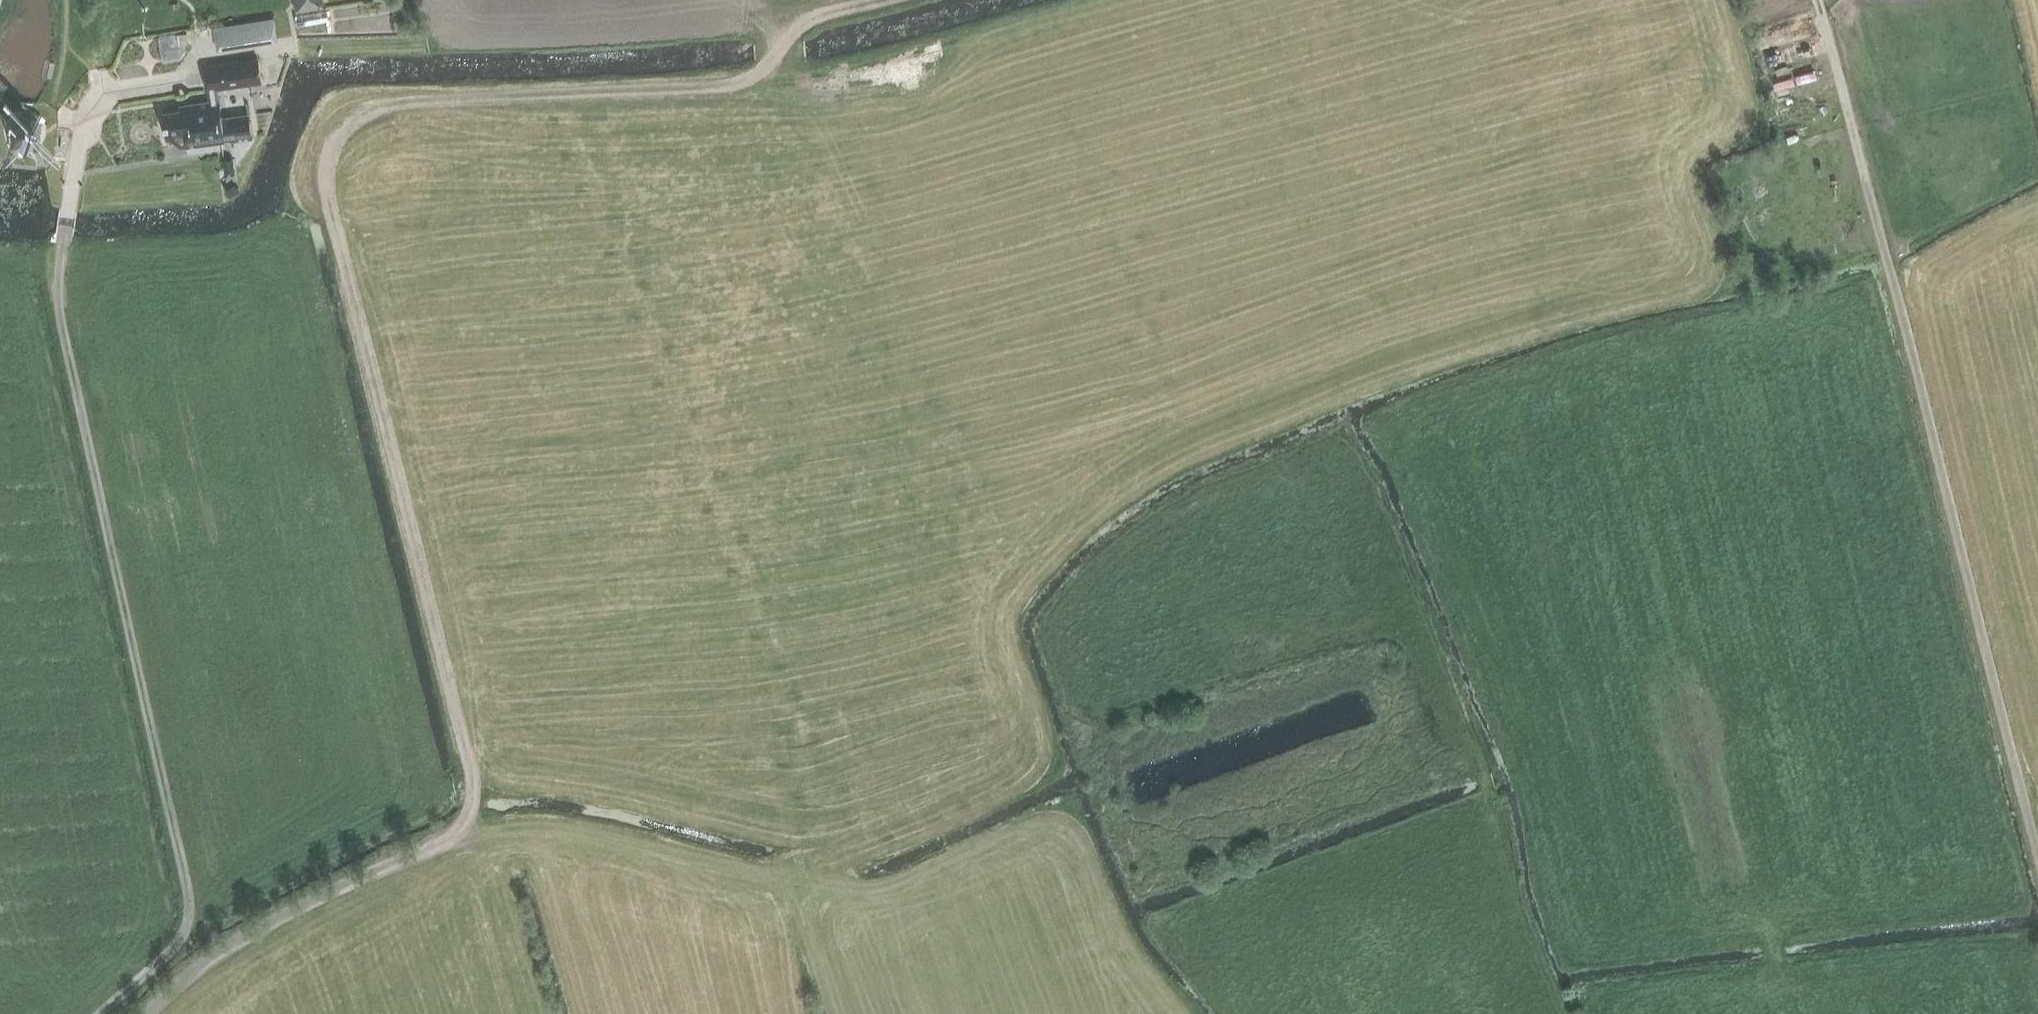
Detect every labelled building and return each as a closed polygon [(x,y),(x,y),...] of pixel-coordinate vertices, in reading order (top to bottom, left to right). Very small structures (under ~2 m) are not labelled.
[(330,8),(301,12),(302,24),(331,20),(330,8)] [(272,40),(269,17),(213,26),(216,49),(272,40)] [(261,82),(258,57),(203,65),(207,90),(261,82)] [(188,109),(163,113),(168,140),(174,139),(174,140),(182,146),(186,145),(186,148),(251,138),(248,114),(221,118),(218,101),(187,106),(188,109)] [(32,119),(20,119),(10,125),(8,138),(17,148),(31,149),(40,139),(40,127),(32,119)] [(235,171),(233,158),(222,159),(224,173),(235,171)]
